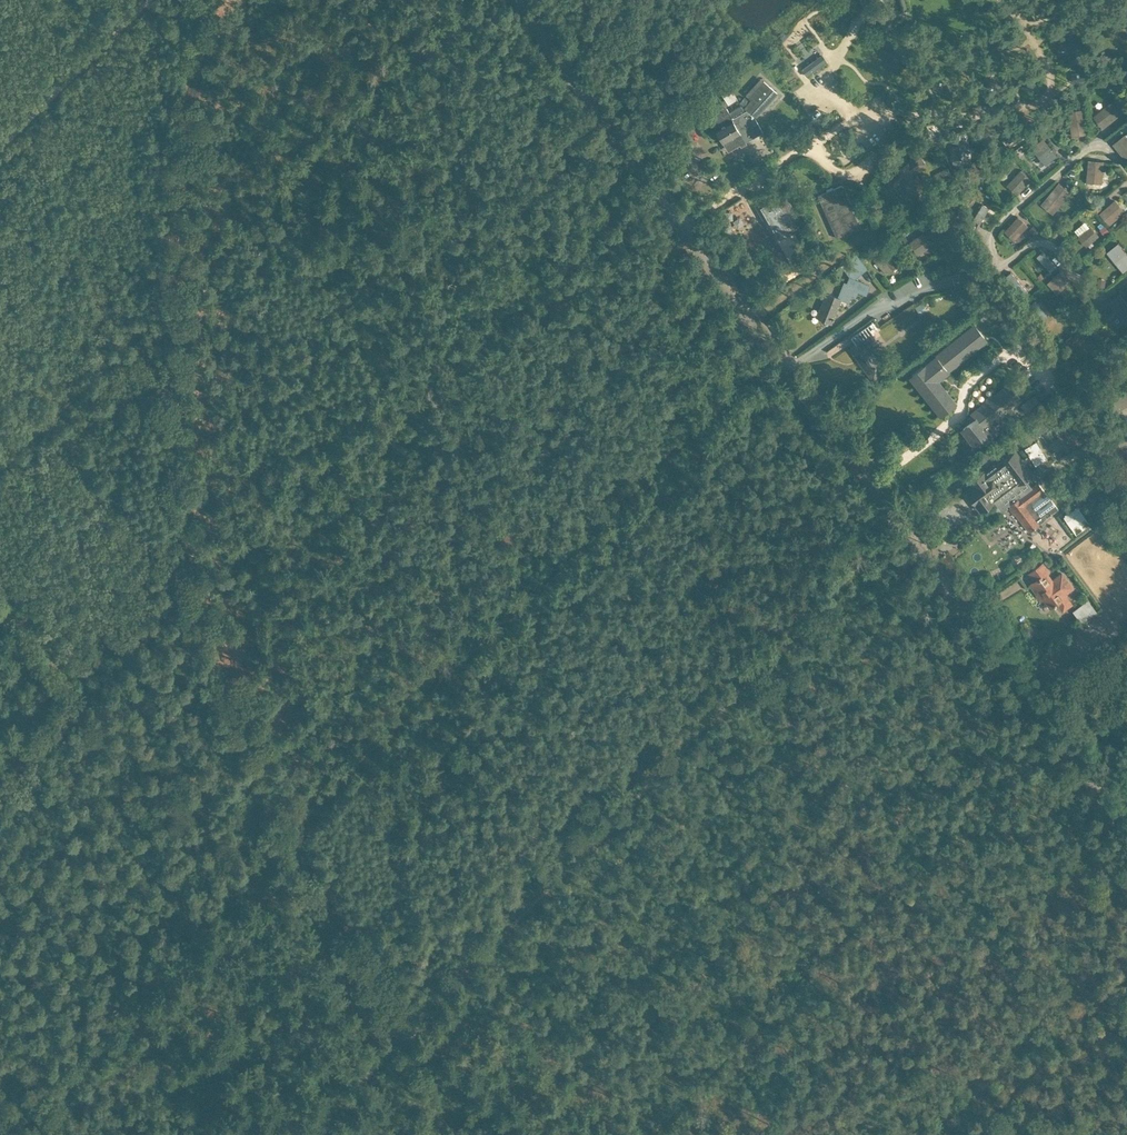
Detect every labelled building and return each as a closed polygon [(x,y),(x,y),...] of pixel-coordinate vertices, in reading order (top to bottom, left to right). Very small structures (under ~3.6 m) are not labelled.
[(1031,0),(1042,16),(1051,9),(1045,0),(1031,0)] [(993,4),(981,10),(984,15),(995,9),(993,4)] [(838,12),(835,17),(847,24),(850,19),(838,12)] [(1019,33),(998,38),(999,46),(1021,42),(1019,33)] [(786,58),(797,70),(802,66),(784,45),(778,50),(785,59),(786,58)] [(840,66),(846,73),(867,58),(861,50),(840,66)] [(1019,73),(1015,80),(1031,90),(1035,84),(1019,73)] [(934,76),(930,83),(948,91),(951,84),(934,76)] [(991,78),(987,85),(994,89),(1003,95),(1008,89),(1000,84),(994,80),(991,78)] [(727,103),(736,98),(727,80),(718,85),(727,103)] [(707,89),(702,81),(687,92),(692,100),(707,89)] [(727,108),(709,119),(726,149),(738,142),(740,145),(763,131),(755,118),(777,93),(769,86),(766,83),(763,81),(748,97),(751,99),(747,104),(744,108),(746,110),(747,111),(745,112),(741,106),(729,112),(727,108)] [(1103,129),(1125,111),(1115,99),(1093,116),(1103,129)] [(1068,112),(1069,119),(1072,136),(1088,134),(1084,109),(1068,112)] [(989,122),(978,124),(980,136),(991,134),(989,122)] [(966,128),(948,131),(953,165),(971,162),(966,128)] [(1048,130),(1043,133),(1046,139),(1052,135),(1048,130)] [(1126,162),(1126,136),(1125,134),(1112,144),(1126,162)] [(1032,148),(1045,165),(1057,156),(1043,138),(1032,148)] [(890,142),(888,153),(897,155),(899,144),(890,142)] [(888,180),(893,187),(902,180),(913,196),(927,186),(916,171),(926,163),(919,154),(895,171),(897,173),(888,180)] [(1014,156),(1008,160),(1011,164),(1017,159),(1014,156)] [(1086,182),(1102,183),(1104,161),(1088,159),(1086,182)] [(948,167),(936,172),(939,180),(951,175),(948,167)] [(1007,185),(1018,195),(1031,179),(1020,169),(1007,185)] [(1053,214),(1071,191),(1059,182),(1041,204),(1053,214)] [(826,189),(827,191),(818,195),(836,238),(860,228),(859,225),(842,185),(833,189),(832,187),(826,189)] [(1078,194),(1073,199),(1078,205),(1083,201),(1078,194)] [(780,195),(760,207),(767,219),(787,207),(780,195)] [(1110,225),(1126,210),(1115,199),(1099,213),(1110,225)] [(926,218),(935,231),(957,216),(948,203),(926,218)] [(973,220),(980,224),(989,208),(982,204),(973,220)] [(964,207),(959,210),(964,216),(969,213),(964,207)] [(1003,232),(1013,241),(1028,225),(1017,216),(1003,232)] [(1033,225),(1029,230),(1034,235),(1039,230),(1033,225)] [(1078,237),(1086,247),(1099,236),(1091,226),(1078,237)] [(909,242),(918,255),(933,245),(924,232),(909,242)] [(903,233),(897,237),(902,244),(908,240),(903,233)] [(894,240),(889,243),(893,249),(898,246),(894,240)] [(1126,268),(1126,253),(1118,242),(1106,252),(1123,272),(1126,268)] [(873,259),(887,275),(898,265),(885,249),(873,259)] [(1036,257),(1050,271),(1056,266),(1042,251),(1036,257)] [(1114,276),(1120,272),(1112,261),(1106,265),(1114,276)] [(1056,294),(1070,281),(1060,270),(1047,283),(1056,294)] [(1002,278),(1018,299),(1027,293),(1011,272),(1002,278)] [(1041,273),(1036,277),(1040,281),(1045,277),(1041,273)] [(827,293),(818,317),(831,323),(841,299),(849,302),(851,296),(855,298),(858,291),(866,295),(870,285),(854,279),(849,276),(847,283),(844,282),(838,297),(827,293)] [(1099,279),(1098,287),(1105,288),(1106,279),(1099,279)] [(1126,320),(1126,303),(1120,293),(1108,302),(1124,323),(1126,320)] [(1029,305),(1041,320),(1047,315),(1035,300),(1029,305)] [(922,302),(915,307),(920,316),(928,311),(922,302)] [(851,338),(856,345),(853,347),(862,359),(859,360),(873,379),(882,372),(886,370),(870,349),(878,343),(871,334),(877,329),(872,322),(851,338)] [(974,324),(936,354),(908,377),(940,416),(958,402),(940,379),(988,341),(974,324)] [(1088,351),(1073,333),(1069,337),(1065,340),(1080,358),(1088,351)] [(993,397),(992,396),(987,400),(988,401),(972,414),(975,418),(963,428),(975,443),(982,438),(985,442),(994,436),(1019,416),(1011,407),(1021,399),(1009,384),(993,397)] [(1046,429),(1039,433),(1047,446),(1055,441),(1050,432),(1055,428),(1062,440),(1086,427),(1079,415),(1078,415),(1074,409),(1052,423),(1045,427),(1046,429)] [(1027,426),(1019,431),(1028,447),(1025,448),(1036,465),(1047,458),(1037,441),(1036,441),(1031,432),(1036,429),(1033,425),(1028,428),(1027,426)] [(972,487),(966,492),(973,503),(980,512),(994,501),(995,502),(1034,473),(1015,449),(986,471),(984,468),(967,481),(972,487)] [(1009,506),(1029,532),(1059,509),(1038,483),(1009,506)] [(1063,516),(1073,530),(1087,520),(1077,506),(1063,516)] [(1042,564),(1030,573),(1035,581),(1030,584),(1042,599),(1044,598),(1050,607),(1054,605),(1054,606),(1056,604),(1056,603),(1063,611),(1073,604),(1066,594),(1063,596),(1058,589),(1069,582),(1062,572),(1051,580),(1046,572),(1047,571),(1042,564)] [(1087,603),(1075,612),(1083,623),(1094,613),(1087,603)]
